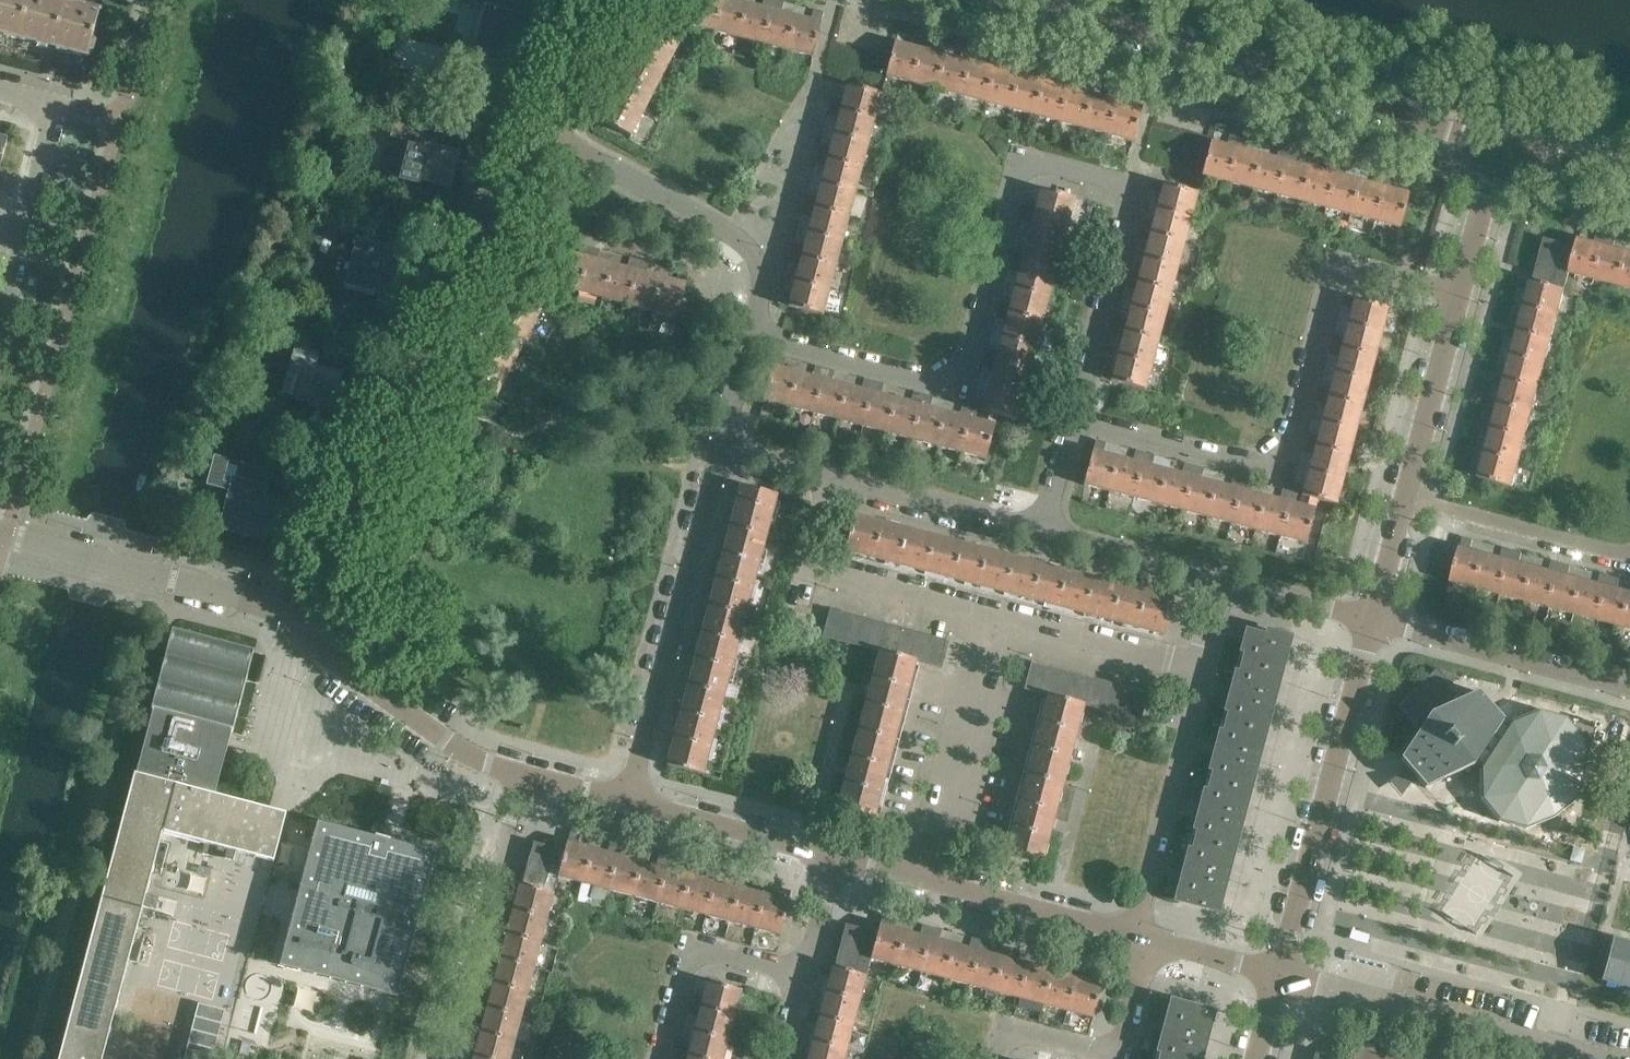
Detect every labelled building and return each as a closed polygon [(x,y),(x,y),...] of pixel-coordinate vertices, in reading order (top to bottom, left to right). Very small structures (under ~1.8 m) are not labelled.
[(28,0),(0,0),(0,34),(18,39),(28,0)] [(99,13),(51,0),(28,0),(18,39),(87,57),(88,53),(93,52),(95,44),(92,41),(99,13)] [(722,0),(694,0),(688,24),(713,31),(722,0)] [(748,0),(722,0),(713,31),(738,38),(748,0)] [(772,10),(767,9),(769,0),(748,0),(738,38),(763,44),(772,10)] [(787,51),(799,6),(779,1),(776,11),(772,10),(763,44),(787,51)] [(812,57),(821,25),(821,23),(816,22),(819,11),(799,6),(787,51),(812,57)] [(666,68),(678,44),(647,28),(647,29),(638,24),(628,42),(637,47),(635,51),(666,68)] [(911,83),(920,49),(916,48),(919,38),(898,32),(896,42),(895,42),(886,76),(911,83)] [(936,89),(947,45),(928,40),(925,50),(920,49),(911,83),(936,89)] [(960,96),(969,62),(965,61),(968,50),(947,45),(936,89),(960,96)] [(655,90),(666,68),(635,51),(633,55),(624,51),(614,69),(655,90)] [(985,102),(996,58),(977,53),(974,63),(969,62),(960,96),(985,102)] [(1009,109),(1018,75),(1014,74),(1017,63),(996,58),(985,102),(1009,109)] [(1034,115),(1045,71),(1025,66),(1023,76),(1018,75),(1009,109),(1034,115)] [(643,112),(655,90),(614,69),(605,88),(614,92),(612,96),(643,112)] [(1058,122),(1067,88),(1063,86),(1066,76),(1045,71),(1034,115),(1058,122)] [(1083,128),(1094,84),(1074,79),(1072,89),(1067,88),(1058,122),(1083,128)] [(875,118),(881,94),(881,93),(847,84),(847,85),(837,82),(831,102),(842,105),(840,109),(875,118)] [(1107,135),(1116,101),(1112,99),(1115,89),(1094,84),(1083,128),(1107,135)] [(1133,142),(1142,107),(1141,107),(1144,97),(1123,92),(1121,102),(1116,101),(1107,135),(1133,142)] [(631,136),(643,112),(612,96),(610,101),(600,96),(591,114),(600,119),(600,120),(631,136)] [(868,143),(875,118),(840,109),(839,114),(829,111),(824,131),(868,143)] [(449,186),(457,154),(426,146),(430,131),(396,122),(390,145),(424,154),(417,178),(449,186)] [(862,167),(868,143),(824,131),(818,151),(829,154),(827,158),(862,167)] [(1227,182),(1236,148),(1232,147),(1235,137),(1214,132),(1212,142),(1211,141),(1202,176),(1227,182)] [(8,139),(0,137),(0,169),(8,139)] [(1252,189),(1264,144),(1244,139),(1241,149),(1236,148),(1227,182),(1252,189)] [(1276,195),(1285,161),(1281,160),(1284,150),(1264,144),(1252,189),(1276,195)] [(1301,202),(1313,157),(1293,152),(1290,162),(1285,161),(1276,195),(1301,202)] [(1325,208),(1334,174),(1330,173),(1333,163),(1313,157),(1301,202),(1325,208)] [(855,192),(862,167),(827,158),(826,163),(816,160),(811,180),(855,192)] [(1350,215),(1362,170),(1341,165),(1339,175),(1334,174),(1325,208),(1350,215)] [(1374,221),(1383,187),(1379,186),(1382,176),(1362,170),(1350,215),(1374,221)] [(1400,228),(1409,194),(1412,183),(1391,178),(1388,188),(1383,187),(1374,221),(1400,228)] [(849,216),(855,192),(811,180),(806,200),(816,203),(814,207),(849,216)] [(1191,217),(1197,194),(1197,192),(1163,183),(1162,188),(1152,185),(1146,206),(1191,217)] [(1068,223),(1075,198),(1041,189),(1040,190),(1030,187),(1025,207),(1035,210),(1034,214),(1068,223)] [(1184,242),(1191,218),(1191,217),(1146,206),(1141,226),(1151,229),(1150,233),(1184,242)] [(842,241),(849,216),(814,207),(813,212),(803,209),(798,229),(842,241)] [(1062,248),(1068,223),(1034,214),(1033,219),(1022,216),(1017,236),(1062,248)] [(836,266),(842,241),(798,229),(792,250),(803,252),(801,257),(836,266)] [(1595,279),(1604,245),(1600,244),(1602,234),(1582,229),(1579,239),(1576,248),(1569,273),(1595,279)] [(1178,267),(1184,242),(1150,233),(1149,237),(1139,235),(1133,255),(1178,267)] [(1055,272),(1062,248),(1017,236),(1012,256),(1022,259),(1021,263),(1055,272)] [(1629,247),(1629,241),(1611,236),(1609,246),(1604,245),(1595,279),(1620,286),(1629,247)] [(399,268),(391,266),(395,248),(357,238),(344,285),(391,298),(399,268)] [(1565,290),(1569,273),(1576,248),(1566,245),(1566,244),(1545,238),(1533,281),(1565,290)] [(579,292),(588,258),(584,257),(586,246),(566,241),(563,251),(562,251),(553,285),(579,292)] [(1620,286),(1629,289),(1629,247),(1620,286)] [(603,298),(615,254),(595,249),(592,259),(588,258),(579,292),(603,298)] [(628,305),(637,271),(633,269),(635,259),(615,254),(603,298),(628,305)] [(1171,291),(1178,267),(1133,255),(1128,275),(1138,278),(1137,282),(1171,291)] [(829,290),(836,266),(801,257),(800,261),(790,258),(785,278),(829,290)] [(652,311),(664,267),(644,262),(641,272),(637,271),(628,305),(652,311)] [(1049,297),(1055,272),(1021,263),(1020,268),(1010,265),(1004,285),(1049,297)] [(677,318),(685,291),(692,293),(693,288),(686,286),(686,284),(682,282),(684,272),(664,267),(652,311),(677,318)] [(822,316),(829,290),(785,278),(779,299),(790,301),(788,306),(822,316)] [(1558,315),(1565,291),(1565,290),(1533,281),(1531,280),(1530,285),(1519,283),(1514,303),(1558,315)] [(1165,316),(1171,291),(1137,282),(1136,286),(1126,284),(1120,304),(1165,316)] [(532,328),(544,305),(512,289),(512,290),(502,285),(493,303),(502,308),(500,312),(532,328)] [(1042,321),(1049,297),(1004,285),(999,305),(1009,308),(1008,312),(1042,321)] [(1382,332),(1388,307),(1354,298),(1353,303),(1343,301),(1337,321),(1382,332)] [(1552,339),(1558,315),(1514,303),(1509,323),(1519,326),(1518,330),(1552,339)] [(1158,340),(1165,316),(1120,304),(1115,324),(1125,327),(1124,331),(1158,340)] [(520,351),(532,328),(500,312),(498,316),(489,311),(479,330),(520,351)] [(1036,346),(1042,321),(1008,312),(1007,317),(997,314),(991,334),(1036,346)] [(1375,357),(1382,332),(1337,321),(1332,341),(1342,343),(1341,348),(1375,357)] [(291,346),(294,334),(270,328),(267,339),(291,346)] [(508,373),(520,351),(479,330),(469,348),(479,353),(477,357),(508,373)] [(1545,364),(1552,339),(1518,330),(1517,335),(1506,332),(1501,352),(1545,364)] [(1152,365),(1158,340),(1124,331),(1123,335),(1113,333),(1107,353),(1152,365)] [(1029,371),(1036,346),(991,334),(986,355),(996,357),(995,362),(1029,371)] [(333,409),(343,373),(316,366),(319,354),(295,347),(282,396),(333,409)] [(1369,381),(1375,357),(1341,348),(1340,352),(1330,350),(1324,370),(1369,381)] [(1539,388),(1545,364),(1501,352),(1496,372),(1506,375),(1505,379),(1539,388)] [(1145,390),(1152,365),(1107,353),(1102,373),(1112,376),(1111,381),(1145,390)] [(496,397),(508,373),(477,357),(475,361),(465,356),(455,375),(465,380),(496,397)] [(789,407),(800,362),(780,357),(777,367),(773,366),(764,400),(789,407)] [(813,413),(822,379),(818,378),(821,368),(800,362),(789,407),(813,413)] [(1023,395),(1029,371),(995,362),(994,366),(984,363),(978,383),(1023,395)] [(838,420),(849,375),(829,370),(827,380),(822,379),(813,413),(838,420)] [(1362,406),(1369,381),(1324,370),(1319,390),(1329,392),(1328,397),(1362,406)] [(862,426),(871,392),(867,391),(870,381),(849,375),(838,420),(862,426)] [(1532,413),(1539,388),(1505,379),(1504,384),(1493,381),(1488,401),(1532,413)] [(887,433),(898,388),(878,383),(876,393),(871,392),(862,426),(887,433)] [(1016,420),(1023,395),(978,383),(973,404),(983,406),(982,411),(997,415),(1016,420)] [(911,439),(920,405),(916,404),(919,394),(898,388),(887,433),(911,439)] [(936,446),(948,401),(927,396),(925,406),(920,405),(911,439),(936,446)] [(1356,430),(1362,406),(1328,397),(1327,401),(1317,399),(1311,419),(1356,430)] [(963,453),(972,419),(965,417),(968,407),(948,401),(936,446),(963,453)] [(1526,437),(1532,413),(1488,401),(1483,421),(1493,424),(1492,428),(1526,437)] [(995,425),(997,415),(982,411),(979,421),(995,425)] [(995,425),(979,421),(972,419),(963,453),(986,459),(995,425)] [(1349,455),(1356,430),(1311,419),(1306,439),(1316,441),(1315,446),(1349,455)] [(1519,462),(1526,437),(1492,428),(1491,433),(1481,430),(1475,450),(1519,462)] [(1109,491),(1120,447),(1100,441),(1098,452),(1093,450),(1083,484),(1109,491)] [(1343,479),(1349,455),(1315,446),(1314,450),(1304,448),(1298,468),(1343,479)] [(1133,498),(1142,463),(1138,462),(1141,452),(1120,447),(1109,491),(1133,498)] [(1513,487),(1519,462),(1475,450),(1470,470),(1480,473),(1479,478),(1513,487)] [(1158,504),(1169,460),(1149,454),(1147,465),(1142,463),(1133,498),(1158,504)] [(261,498),(263,490),(264,490),(269,471),(215,457),(208,485),(220,488),(232,491),(223,527),(262,537),(281,503),(261,498)] [(1182,511),(1191,476),(1187,475),(1190,465),(1169,460),(1158,504),(1182,511)] [(1207,517),(1218,473),(1198,467),(1196,478),(1191,476),(1182,511),(1207,517)] [(1336,505),(1343,479),(1298,468),(1293,488),(1303,490),(1302,496),(1317,500),(1336,505)] [(1231,524),(1240,489),(1236,488),(1239,478),(1218,473),(1207,517),(1231,524)] [(1255,530),(1267,485),(1247,480),(1245,491),(1240,489),(1231,524),(1255,530)] [(767,535),(777,494),(741,485),(730,526),(767,535)] [(1279,536),(1288,502),(1283,501),(1286,491),(1267,485),(1255,530),(1279,536)] [(1315,509),(1317,500),(1302,496),(1299,505),(1315,509)] [(1315,509),(1299,505),(1288,502),(1279,536),(1306,543),(1315,509)] [(865,556),(875,520),(855,515),(845,551),(865,556)] [(905,567),(915,531),(875,520),(865,556),(905,567)] [(746,615),(767,535),(730,526),(709,605),(746,615)] [(925,572),(934,536),(915,531),(905,567),(925,572)] [(945,577),(954,541),(934,536),(925,572),(945,577)] [(1477,588),(1488,544),(1468,539),(1466,549),(1461,548),(1451,582),(1477,588)] [(984,588),(994,552),(954,541),(945,577),(984,588)] [(1501,595),(1510,561),(1506,560),(1509,549),(1488,544),(1477,588),(1501,595)] [(1004,593),(1014,557),(994,552),(984,588),(1004,593)] [(1526,601),(1535,567),(1538,557),(1518,552),(1515,562),(1510,561),(1501,595),(1526,601)] [(1024,598),(1034,562),(1014,557),(1004,593),(1024,598)] [(1550,608),(1559,574),(1555,573),(1558,562),(1538,557),(1535,567),(1526,601),(1550,608)] [(1064,609),(1073,572),(1034,562),(1024,598),(1064,609)] [(1575,614),(1587,570),(1566,565),(1564,575),(1559,574),(1550,608),(1575,614)] [(1599,621),(1608,587),(1604,585),(1607,575),(1587,570),(1575,614),(1599,621)] [(1083,614),(1093,578),(1073,572),(1064,609),(1083,614)] [(1103,619),(1113,583),(1093,578),(1083,614),(1103,619)] [(1629,600),(1629,582),(1616,578),(1613,588),(1608,587),(1599,621),(1623,627),(1629,600)] [(1163,635),(1173,599),(1113,583),(1103,619),(1163,635)] [(725,694),(746,615),(709,605),(688,684),(725,694)] [(841,619),(843,612),(830,608),(828,616),(841,619)] [(850,643),(857,616),(843,612),(841,619),(839,626),(837,632),(835,640),(850,643)] [(839,626),(841,619),(828,616),(826,622),(839,626)] [(865,647),(872,620),(857,616),(850,643),(865,647)] [(880,650),(887,623),(872,620),(865,647),(880,651),(880,650)] [(837,632),(839,626),(826,622),(824,629),(837,632)] [(895,654),(902,627),(887,623),(880,650),(895,654)] [(909,658),(916,631),(902,627),(895,654),(909,658)] [(835,640),(837,632),(824,629),(822,636),(835,640)] [(924,663),(931,635),(916,631),(909,658),(916,660),(916,661),(924,663)] [(1281,673),(1290,637),(1268,631),(1267,636),(1247,631),(1242,651),(1246,652),(1243,663),(1281,673)] [(233,732),(246,681),(254,653),(173,632),(152,711),(153,711),(136,774),(215,795),(232,732),(233,732)] [(940,667),(947,639),(931,635),(924,663),(940,667)] [(895,740),(907,694),(916,661),(916,660),(909,658),(895,654),(880,650),(880,651),(859,730),(895,740)] [(1040,693),(1047,666),(1031,662),(1024,689),(1040,693)] [(1265,732),(1276,689),(1281,673),(1243,663),(1240,674),(1236,673),(1234,681),(1226,710),(1230,711),(1227,722),(1265,732)] [(1055,696),(1062,670),(1047,666),(1040,693),(1048,696),(1048,695),(1055,696)] [(1070,700),(1077,674),(1062,670),(1055,696),(1070,700)] [(1084,704),(1091,677),(1077,674),(1070,700),(1084,704)] [(1099,709),(1106,681),(1091,677),(1084,704),(1084,705),(1099,709)] [(1114,713),(1121,685),(1106,681),(1099,709),(1114,713)] [(703,775),(725,694),(688,684),(667,765),(703,775)] [(1132,703),(1134,697),(1136,689),(1121,685),(1114,713),(1128,717),(1130,710),(1132,703)] [(1147,700),(1149,693),(1136,689),(1134,697),(1147,700)] [(1425,787),(1474,765),(1488,743),(1549,759),(1540,792),(1577,802),(1598,722),(1595,721),(1594,726),(1556,716),(1551,733),(1503,721),(1503,720),(1478,691),(1430,714),(1400,759),(1408,768),(1398,776),(1408,787),(1418,778),(1425,787)] [(1075,739),(1084,705),(1084,704),(1070,700),(1055,696),(1048,695),(1048,696),(1027,774),(1063,784),(1075,739)] [(1145,707),(1147,700),(1134,697),(1132,703),(1145,707)] [(1143,713),(1145,707),(1132,703),(1130,710),(1143,713)] [(1141,720),(1143,713),(1130,710),(1128,717),(1141,720)] [(1249,791),(1265,732),(1227,722),(1224,733),(1220,732),(1218,740),(1211,769),(1214,770),(1211,781),(1249,791)] [(874,820),(895,740),(859,730),(837,810),(874,820)] [(130,957),(163,832),(205,843),(203,853),(233,861),(236,852),(274,861),(287,814),(215,795),(136,774),(135,774),(60,1058),(103,1058),(130,957)] [(1042,864),(1063,784),(1027,774),(1006,854),(1042,864)] [(1234,850),(1245,809),(1249,791),(1211,781),(1209,792),(1205,791),(1195,828),(1199,829),(1196,840),(1234,850)] [(437,854),(319,822),(281,964),(400,995),(437,854)] [(584,883),(595,838),(575,833),(573,843),(567,842),(565,852),(566,852),(559,876),(584,883)] [(608,889),(617,855),(613,854),(615,844),(595,838),(584,883),(608,889)] [(1218,910),(1230,863),(1234,850),(1196,840),(1193,851),(1189,850),(1181,879),(1179,887),(1183,888),(1180,901),(1218,910)] [(566,852),(565,852),(555,849),(555,847),(533,842),(522,885),(554,893),(558,876),(559,876),(566,852)] [(633,896),(644,851),(624,846),(622,856),(617,855),(608,889),(633,896)] [(1582,863),(1585,851),(1585,850),(1584,850),(1574,847),(1573,847),(1573,848),(1570,860),(1570,861),(1571,861),(1580,863),(1581,863),(1582,863)] [(657,902),(666,868),(662,867),(664,857),(644,851),(633,896),(657,902)] [(682,909),(693,864),(673,859),(671,869),(666,868),(657,902),(682,909)] [(706,915),(715,881),(711,880),(713,870),(693,864),(682,909),(706,915)] [(731,922),(742,877),(722,872),(720,882),(715,881),(706,915),(731,922)] [(755,928),(764,894),(760,893),(762,883),(742,877),(731,922),(755,928)] [(554,893),(522,885),(519,884),(518,889),(508,887),(503,907),(547,918),(554,893)] [(780,935),(789,901),(791,890),(771,885),(769,895),(764,894),(755,928),(780,935)] [(541,943),(547,918),(503,907),(497,927),(508,929),(506,934),(541,943)] [(896,965),(908,921),(887,916),(885,926),(880,925),(877,934),(871,959),(896,965)] [(921,972),(930,938),(925,937),(928,926),(908,921),(896,965),(921,972)] [(871,959),(877,934),(867,932),(868,930),(846,924),(835,967),(866,976),(871,959)] [(945,978),(957,934),(937,929),(934,939),(930,938),(921,972),(945,978)] [(534,967),(541,943),(506,934),(505,938),(495,936),(490,956),(534,967)] [(970,985),(979,951),(974,950),(977,939),(957,934),(945,978),(970,985)] [(994,991),(1006,947),(986,942),(983,952),(979,951),(970,985),(994,991)] [(1604,979),(1629,986),(1629,946),(1614,942),(1604,979)] [(1019,998),(1028,964),(1023,963),(1026,952),(1006,947),(994,991),(1019,998)] [(1043,1004),(1055,960),(1035,955),(1032,965),(1028,964),(1019,998),(1043,1004)] [(528,992),(534,967),(490,956),(484,976),(495,978),(493,983),(528,992)] [(1068,1011),(1077,977),(1072,976),(1075,965),(1055,960),(1043,1004),(1068,1011)] [(866,976),(835,967),(832,967),(831,972),(820,969),(815,989),(859,1001),(866,976)] [(1093,1018),(1102,984),(1101,983),(1104,973),(1084,968),(1081,978),(1077,977),(1068,1011),(1093,1018)] [(735,1015),(742,990),(707,981),(707,982),(697,979),(692,999),(702,1002),(701,1006),(735,1015)] [(521,1016),(528,992),(493,983),(492,987),(482,985),(477,1005),(521,1016)] [(853,1026),(859,1001),(815,989),(810,1009),(820,1012),(819,1017),(853,1026)] [(1205,1043),(1214,1011),(1176,1001),(1172,1014),(1169,1013),(1164,1032),(1205,1043)] [(216,1049),(226,1010),(199,1003),(186,1051),(185,1056),(184,1058),(213,1058),(216,1049)] [(515,1041),(521,1016),(477,1005),(471,1025),(482,1027),(480,1032),(515,1041)] [(728,1040),(735,1015),(701,1006),(699,1011),(689,1008),(684,1028),(728,1040)] [(847,1050),(853,1026),(819,1017),(818,1021),(807,1018),(802,1038),(847,1050)] [(728,1040),(684,1028),(679,1048),(689,1051),(688,1055),(701,1058),(723,1058),(728,1040)] [(515,1041),(480,1032),(479,1036),(469,1034),(464,1054),(484,1058),(510,1058),(515,1041)] [(1205,1043),(1164,1032),(1159,1050),(1163,1051),(1161,1058),(1201,1058),(1205,1043)] [(847,1050),(802,1038),(797,1058),(799,1058),(844,1058),(847,1050)] [(1379,1045),(1358,1040),(1356,1050),(1351,1049),(1348,1058),(1375,1058),(1379,1045)] [(1399,1051),(1379,1045),(1375,1058),(1396,1058),(1399,1051)] [(1316,1051),(1314,1058),(1346,1058),(1316,1051)]
